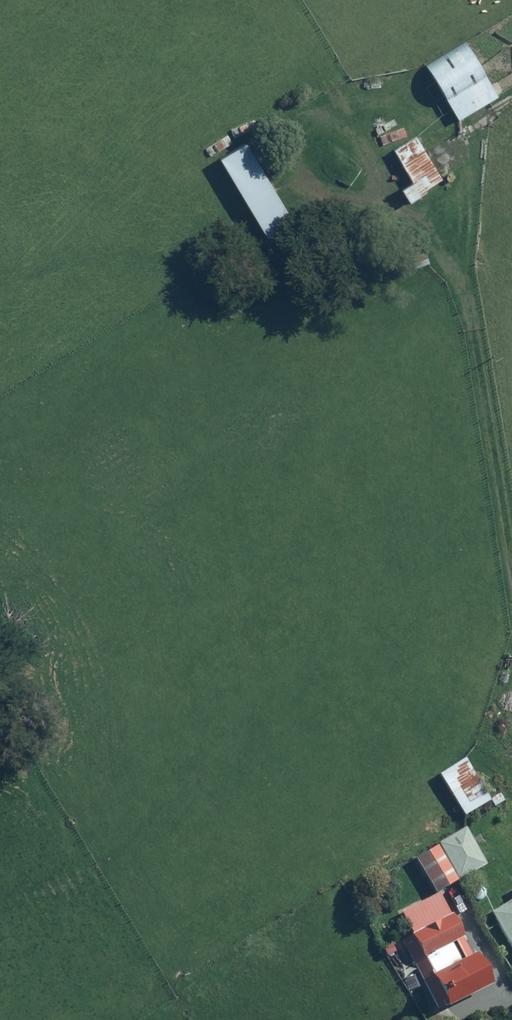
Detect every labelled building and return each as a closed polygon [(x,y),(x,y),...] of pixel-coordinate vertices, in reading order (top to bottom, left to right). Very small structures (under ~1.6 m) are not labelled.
[(466,41),(425,66),(459,121),(499,97),(466,41)] [(392,150),(413,184),(403,190),(411,203),(428,192),(427,190),(444,180),(416,136),(392,150)] [(247,143),(220,159),(268,240),(295,224),(247,143)] [(416,269),(430,264),(425,250),(410,255),(416,269)] [(465,816),(491,801),(490,799),(466,759),(440,775),(465,816)] [(490,799),(491,801),(495,807),(505,801),(500,794),(490,799)] [(487,866),(466,830),(438,845),(439,847),(459,882),(487,866)] [(436,895),(459,882),(439,847),(415,860),(436,895)] [(450,1009),(493,987),(477,955),(472,958),(463,940),(465,939),(453,916),(451,917),(440,894),(399,914),(411,936),(402,941),(438,1012),(449,1007),(450,1009)] [(492,914),(511,947),(511,902),(492,914)]
